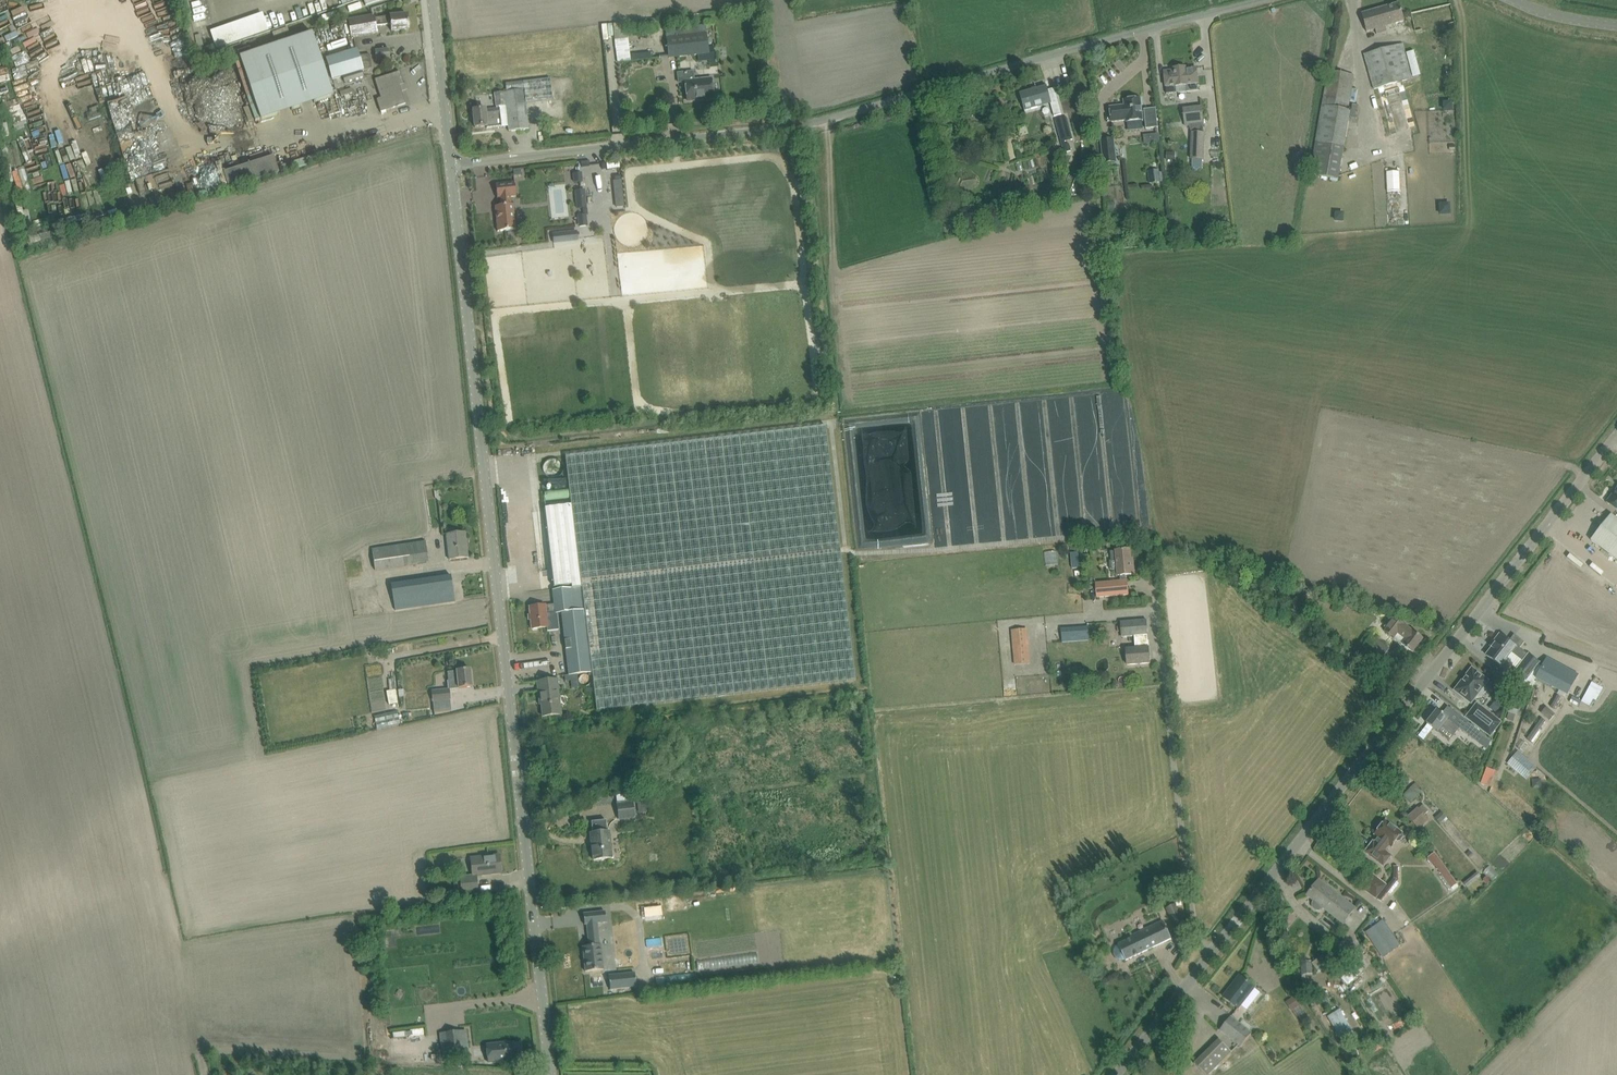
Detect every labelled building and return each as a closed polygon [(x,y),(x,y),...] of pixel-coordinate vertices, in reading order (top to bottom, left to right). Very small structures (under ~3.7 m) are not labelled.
[(88,9),(85,0),(72,0),(66,2),(70,14),(88,9)] [(325,10),(336,5),(333,0),(322,0),(321,1),(325,10)] [(212,3),(201,5),(203,11),(214,8),(212,3)] [(1399,3),(1362,14),(1367,32),(1375,29),(1377,35),(1387,32),(1386,26),(1396,24),(1404,21),(1399,3)] [(1415,32),(1455,23),(1451,5),(1411,13),(1414,27),(1410,29),(1411,32),(1415,31),(1415,32)] [(351,37),(377,33),(376,26),(390,24),(391,31),(409,29),(407,15),(396,16),(374,18),(374,16),(348,20),(351,37)] [(68,18),(56,22),(57,27),(70,23),(68,18)] [(48,38),(55,36),(51,24),(45,26),(48,38)] [(710,64),(716,63),(714,46),(708,46),(706,24),(665,29),(668,58),(698,55),(698,61),(709,60),(710,64)] [(626,28),(613,30),(614,40),(628,39),(626,28)] [(1437,29),(1424,32),(1427,46),(1440,43),(1437,29)] [(311,33),(239,57),(261,121),(333,97),(311,33)] [(45,45),(57,42),(56,37),(43,40),(45,45)] [(1403,44),(1364,55),(1367,65),(1374,90),(1409,80),(1413,79),(1413,78),(1406,55),(1403,44)] [(629,48),(615,49),(617,61),(617,63),(630,62),(629,55),(629,48)] [(375,50),(376,60),(390,59),(389,49),(375,50)] [(357,50),(346,53),(326,61),(330,74),(333,84),(335,90),(345,87),(344,83),(365,77),(363,71),(371,68),(370,54),(359,56),(357,50)] [(1164,72),(1166,94),(1199,91),(1196,68),(1186,69),(1185,67),(1174,69),(1174,71),(1164,72)] [(60,68),(54,71),(59,83),(66,80),(60,68)] [(1330,181),(1337,182),(1354,75),(1329,70),(1310,173),(1331,177),(1330,181)] [(147,71),(138,77),(145,88),(155,81),(147,71)] [(87,76),(92,88),(102,84),(97,72),(87,76)] [(376,100),(377,102),(381,112),(405,104),(399,85),(403,84),(399,72),(375,80),(381,98),(376,100)] [(694,72),(677,73),(678,84),(685,83),(685,89),(687,100),(702,98),(702,100),(713,99),(712,88),(711,77),(694,79),(694,72)] [(112,85),(120,83),(119,77),(111,79),(112,85)] [(557,90),(556,78),(506,84),(507,90),(524,88),(526,103),(555,100),(554,90),(557,90)] [(1050,104),(1054,117),(1062,114),(1057,99),(1054,88),(1048,90),(1047,86),(1020,94),(1025,111),(1050,104)] [(352,88),(339,92),(341,97),(353,93),(352,88)] [(486,128),(508,126),(509,131),(528,129),(524,90),(494,93),(495,107),(499,106),(499,109),(485,110),(485,109),(473,110),(475,127),(486,126),(486,128)] [(626,93),(621,95),(625,106),(630,104),(626,93)] [(1120,106),(1110,107),(1111,118),(1111,122),(1127,121),(1127,123),(1143,121),(1142,110),(1140,99),(1124,101),(1124,106),(1125,108),(1120,109),(1120,106)] [(1204,123),(1203,105),(1183,107),(1185,127),(1189,127),(1192,133),(1190,158),(1193,159),(1192,167),(1202,168),(1203,159),(1204,132),(1203,123),(1204,123)] [(1158,128),(1156,109),(1144,110),(1146,129),(1158,128)] [(1064,152),(1071,150),(1069,143),(1066,144),(1065,141),(1073,139),(1067,116),(1055,120),(1064,152)] [(84,119),(79,121),(83,135),(88,134),(84,119)] [(45,124),(38,125),(38,121),(29,122),(31,139),(47,137),(45,124)] [(1007,129),(999,132),(1001,140),(1010,137),(1007,129)] [(1104,164),(1116,162),(1114,138),(1101,140),(1104,164)] [(104,170),(103,163),(109,162),(107,148),(101,149),(101,155),(96,156),(98,171),(104,170)] [(32,168),(22,170),(27,189),(37,186),(32,168)] [(85,173),(89,182),(97,179),(93,169),(85,173)] [(117,179),(119,185),(130,182),(126,169),(114,173),(116,179),(117,179)] [(1149,183),(1164,181),(1163,172),(1159,172),(1159,169),(1147,171),(1149,183)] [(581,173),(574,173),(575,183),(578,182),(582,182),(582,179),(581,173)] [(621,180),(613,181),(615,206),(624,205),(621,180)] [(501,206),(495,206),(497,231),(516,229),(513,204),(511,204),(510,197),(516,196),(514,182),(495,184),(497,198),(500,198),(501,206)] [(108,187),(98,190),(99,197),(110,194),(108,187)] [(577,208),(583,208),(586,208),(585,189),(576,190),(576,197),(577,208)] [(69,199),(63,200),(66,214),(73,212),(69,199)] [(1449,204),(1440,204),(1441,213),(1449,213),(1449,204)] [(42,208),(43,214),(52,213),(50,206),(42,208)] [(554,604),(529,607),(531,629),(542,628),(547,627),(547,631),(559,630),(557,612),(547,613),(547,611),(556,610),(556,612),(560,611),(568,675),(590,673),(592,672),(597,710),(855,680),(825,426),(739,436),(576,455),(565,456),(571,505),(544,508),(554,587),(571,585),(571,588),(552,590),(554,604)] [(1616,489),(1606,502),(1615,509),(1616,511),(1616,488),(1616,489)] [(1616,561),(1616,519),(1611,514),(1591,540),(1616,561)] [(446,534),(449,559),(468,557),(465,532),(446,534)] [(426,541),(373,549),(375,570),(429,562),(426,541)] [(1053,561),(1063,560),(1062,547),(1052,548),(1053,561)] [(1132,564),(1131,549),(1115,550),(1115,551),(1110,552),(1111,561),(1110,561),(1111,570),(1117,569),(1117,576),(1120,576),(1121,581),(1096,583),(1097,598),(1129,595),(1127,580),(1126,580),(1125,575),(1135,574),(1134,563),(1132,564)] [(1078,552),(1070,553),(1072,569),(1080,568),(1078,552)] [(451,575),(440,577),(393,585),(397,611),(455,601),(451,575)] [(1395,617),(1385,631),(1395,638),(1398,633),(1408,641),(1404,646),(1413,652),(1414,651),(1415,652),(1416,652),(1419,649),(1418,647),(1417,646),(1423,639),(1395,617)] [(1135,648),(1126,649),(1127,665),(1150,663),(1147,620),(1120,622),(1122,637),(1134,636),(1135,648)] [(1070,628),(1061,629),(1062,643),(1071,642),(1070,628)] [(1030,664),(1027,629),(1012,631),(1015,665),(1030,664)] [(1389,648),(1371,635),(1362,648),(1380,662),(1389,648)] [(1501,635),(1486,655),(1501,666),(1511,653),(1522,661),(1514,672),(1526,682),(1540,663),(1528,654),(1517,646),(1516,647),(1501,635)] [(1579,674),(1547,657),(1535,679),(1567,695),(1579,674)] [(1455,690),(1471,702),(1477,694),(1479,696),(1484,690),(1482,688),(1488,681),(1472,669),(1466,676),(1467,677),(1463,682),(1462,681),(1455,690)] [(469,670),(448,672),(449,689),(471,687),(469,670)] [(1601,704),(1610,683),(1599,678),(1590,699),(1601,704)] [(541,700),(542,716),(561,714),(557,679),(537,682),(539,700),(541,700)] [(389,705),(399,703),(396,689),(386,691),(389,705)] [(449,690),(431,691),(433,713),(451,711),(449,690)] [(1507,707),(1512,699),(1505,694),(1500,701),(1507,707)] [(1557,696),(1551,707),(1555,709),(1561,698),(1557,696)] [(1573,697),(1570,702),(1578,707),(1581,701),(1573,697)] [(1508,713),(1506,719),(1513,721),(1515,715),(1516,715),(1519,705),(1511,702),(1508,712),(1508,713)] [(1467,717),(1490,735),(1500,722),(1477,705),(1467,717)] [(1546,707),(1541,714),(1550,721),(1555,715),(1546,707)] [(1450,727),(1456,732),(1460,728),(1437,710),(1427,723),(1435,730),(1438,732),(1443,725),(1449,729),(1450,727)] [(411,714),(403,715),(404,722),(412,721),(411,714)] [(1541,718),(1527,739),(1531,742),(1546,722),(1541,718)] [(1473,739),(1478,732),(1468,724),(1463,730),(1473,739)] [(1507,764),(1526,780),(1537,767),(1518,751),(1507,764)] [(1487,769),(1481,784),(1489,787),(1495,772),(1487,769)] [(633,794),(616,796),(616,803),(619,820),(636,818),(633,801),(633,794)] [(646,802),(637,803),(638,813),(647,812),(646,802)] [(1419,809),(1418,808),(1408,817),(1418,829),(1428,820),(1424,815),(1428,811),(1423,805),(1419,809)] [(1442,811),(1435,818),(1440,823),(1447,817),(1442,811)] [(1550,814),(1544,818),(1549,827),(1555,823),(1550,814)] [(609,832),(607,832),(606,820),(591,822),(593,834),(590,834),(593,860),(604,859),(612,858),(609,832)] [(1402,833),(1386,820),(1375,835),(1378,837),(1374,842),(1373,841),(1365,852),(1384,866),(1391,856),(1385,851),(1389,846),(1391,847),(1396,840),(1398,841),(1400,841),(1403,836),(1403,834),(1402,833)] [(488,856),(471,858),(472,873),(482,872),(482,875),(490,874),(501,873),(503,871),(502,866),(500,865),(499,855),(488,856)] [(1478,872),(1464,883),(1468,887),(1481,876),(1478,872)] [(1377,899),(1387,884),(1372,873),(1362,887),(1377,899)] [(1389,897),(1406,877),(1401,873),(1384,893),(1389,897)] [(472,875),(459,877),(461,893),(461,894),(479,892),(477,876),(477,875),(472,875)] [(1324,908),(1343,923),(1355,908),(1319,880),(1307,895),(1313,900),(1313,905),(1314,908),(1316,910),(1319,911),(1322,910),(1324,908)] [(1175,904),(1165,909),(1168,914),(1178,910),(1177,906),(1176,905),(1175,904)] [(605,921),(605,912),(583,914),(584,924),(584,925),(587,924),(587,930),(598,929),(597,923),(606,922),(605,921)] [(1383,920),(1365,932),(1383,958),(1401,946),(1383,920)] [(1123,961),(1125,960),(1126,961),(1143,953),(1143,952),(1171,939),(1163,921),(1131,937),(1132,940),(1116,947),(1114,949),(1113,951),(1113,954),(1115,958),(1119,960),(1123,961)] [(599,936),(588,937),(589,946),(582,947),(585,972),(603,969),(601,944),(599,945),(599,936)] [(1323,955),(1312,963),(1316,969),(1328,961),(1323,955)] [(1348,985),(1364,970),(1352,957),(1335,973),(1348,985)] [(697,959),(658,959),(659,968),(697,968),(697,959)] [(1311,961),(1301,962),(1302,975),(1312,974),(1312,963),(1311,961)] [(635,973),(609,975),(610,990),(636,987),(635,973)] [(1239,976),(1241,977),(1231,990),(1229,989),(1223,997),(1238,1009),(1255,987),(1240,975),(1239,976)] [(1294,996),(1288,1000),(1294,1009),(1300,1005),(1294,996)] [(1336,1012),(1349,1037),(1362,1030),(1349,1005),(1336,1012)] [(1415,1011),(1393,1023),(1397,1030),(1419,1018),(1415,1011)] [(1220,1030),(1241,1047),(1252,1033),(1239,1023),(1231,1017),(1220,1030)] [(444,1059),(462,1057),(459,1031),(445,1033),(445,1034),(440,1034),(444,1059)] [(1202,1071),(1205,1074),(1208,1074),(1232,1052),(1219,1039),(1194,1064),(1202,1071)] [(520,1043),(504,1045),(504,1043),(486,1045),(488,1060),(521,1056),(520,1043)]
